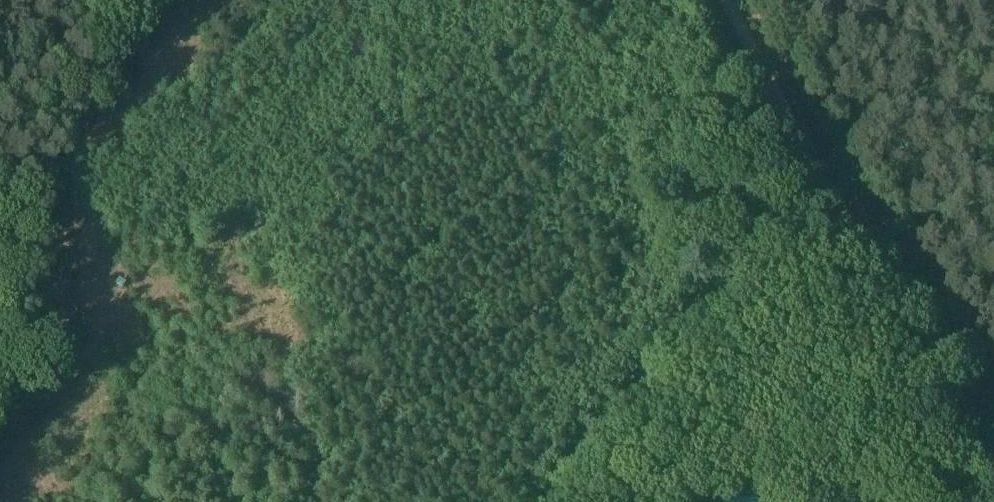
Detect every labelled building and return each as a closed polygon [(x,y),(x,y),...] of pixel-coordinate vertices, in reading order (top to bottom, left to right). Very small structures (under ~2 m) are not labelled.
[(661,468),(653,471),(657,483),(671,477),(669,471),(663,473),(661,468)]
